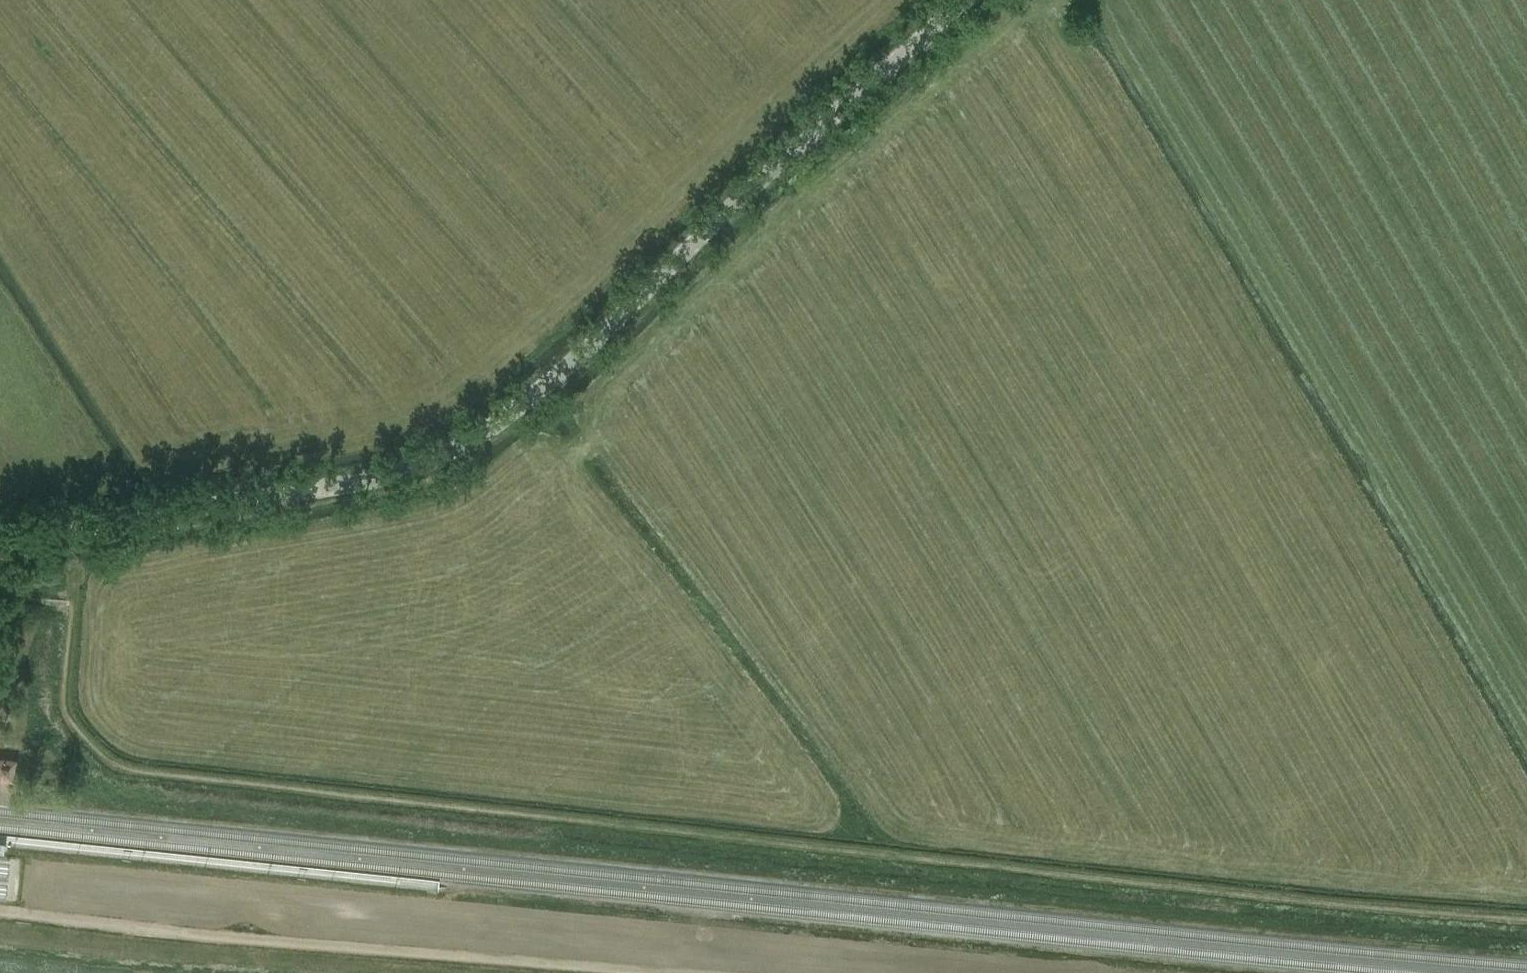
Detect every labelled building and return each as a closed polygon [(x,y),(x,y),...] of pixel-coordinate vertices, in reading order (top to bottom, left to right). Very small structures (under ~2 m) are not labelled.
[(0,746),(0,778),(18,779),(20,748),(0,746)]
